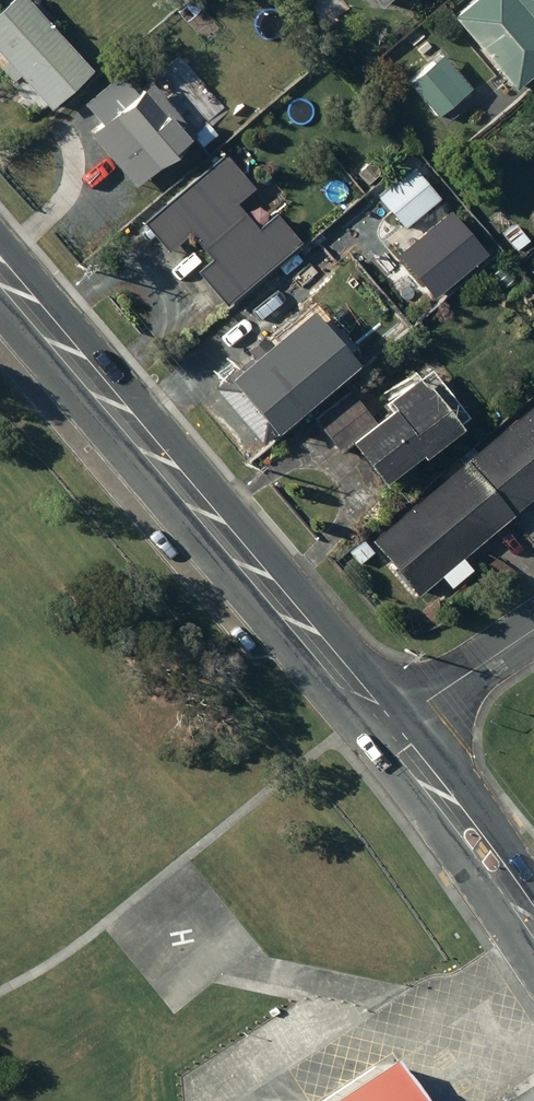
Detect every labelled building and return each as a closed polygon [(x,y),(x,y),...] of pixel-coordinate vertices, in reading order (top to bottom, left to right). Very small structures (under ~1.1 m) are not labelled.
[(8,62),(0,69),(6,76),(56,30),(29,0),(12,0),(0,11),(0,53),(8,62)] [(455,17),(509,78),(472,110),(487,127),(525,92),(519,86),(533,73),(533,0),(474,0),(455,17)] [(56,30),(6,76),(11,81),(19,74),(50,109),(92,70),(56,30)] [(442,57),(411,86),(439,116),(470,88),(442,57)] [(151,85),(91,135),(134,187),(207,127),(194,111),(181,121),(151,85)] [(225,153),(144,223),(169,252),(190,234),(201,248),(243,211),(237,203),(255,187),(225,153)] [(196,253),(206,264),(198,271),(229,306),(301,243),(275,214),(258,228),(243,211),(201,248),(196,253)] [(503,236),(517,250),(528,239),(514,224),(503,236)] [(321,242),(287,273),(314,303),(348,273),(321,242)] [(487,266),(504,286),(514,277),(497,258),(487,266)] [(277,334),(234,375),(279,424),(322,383),(277,334)] [(351,391),(313,422),(338,453),(349,444),(383,486),(422,455),(425,458),(462,428),(429,389),(428,390),(417,377),(389,400),(395,408),(376,423),(351,391)] [(468,460),(514,514),(533,497),(533,404),(468,460)] [(468,460),(372,541),(418,595),(514,514),(468,460)] [(396,1069),(347,1100),(418,1100),(396,1069)]
